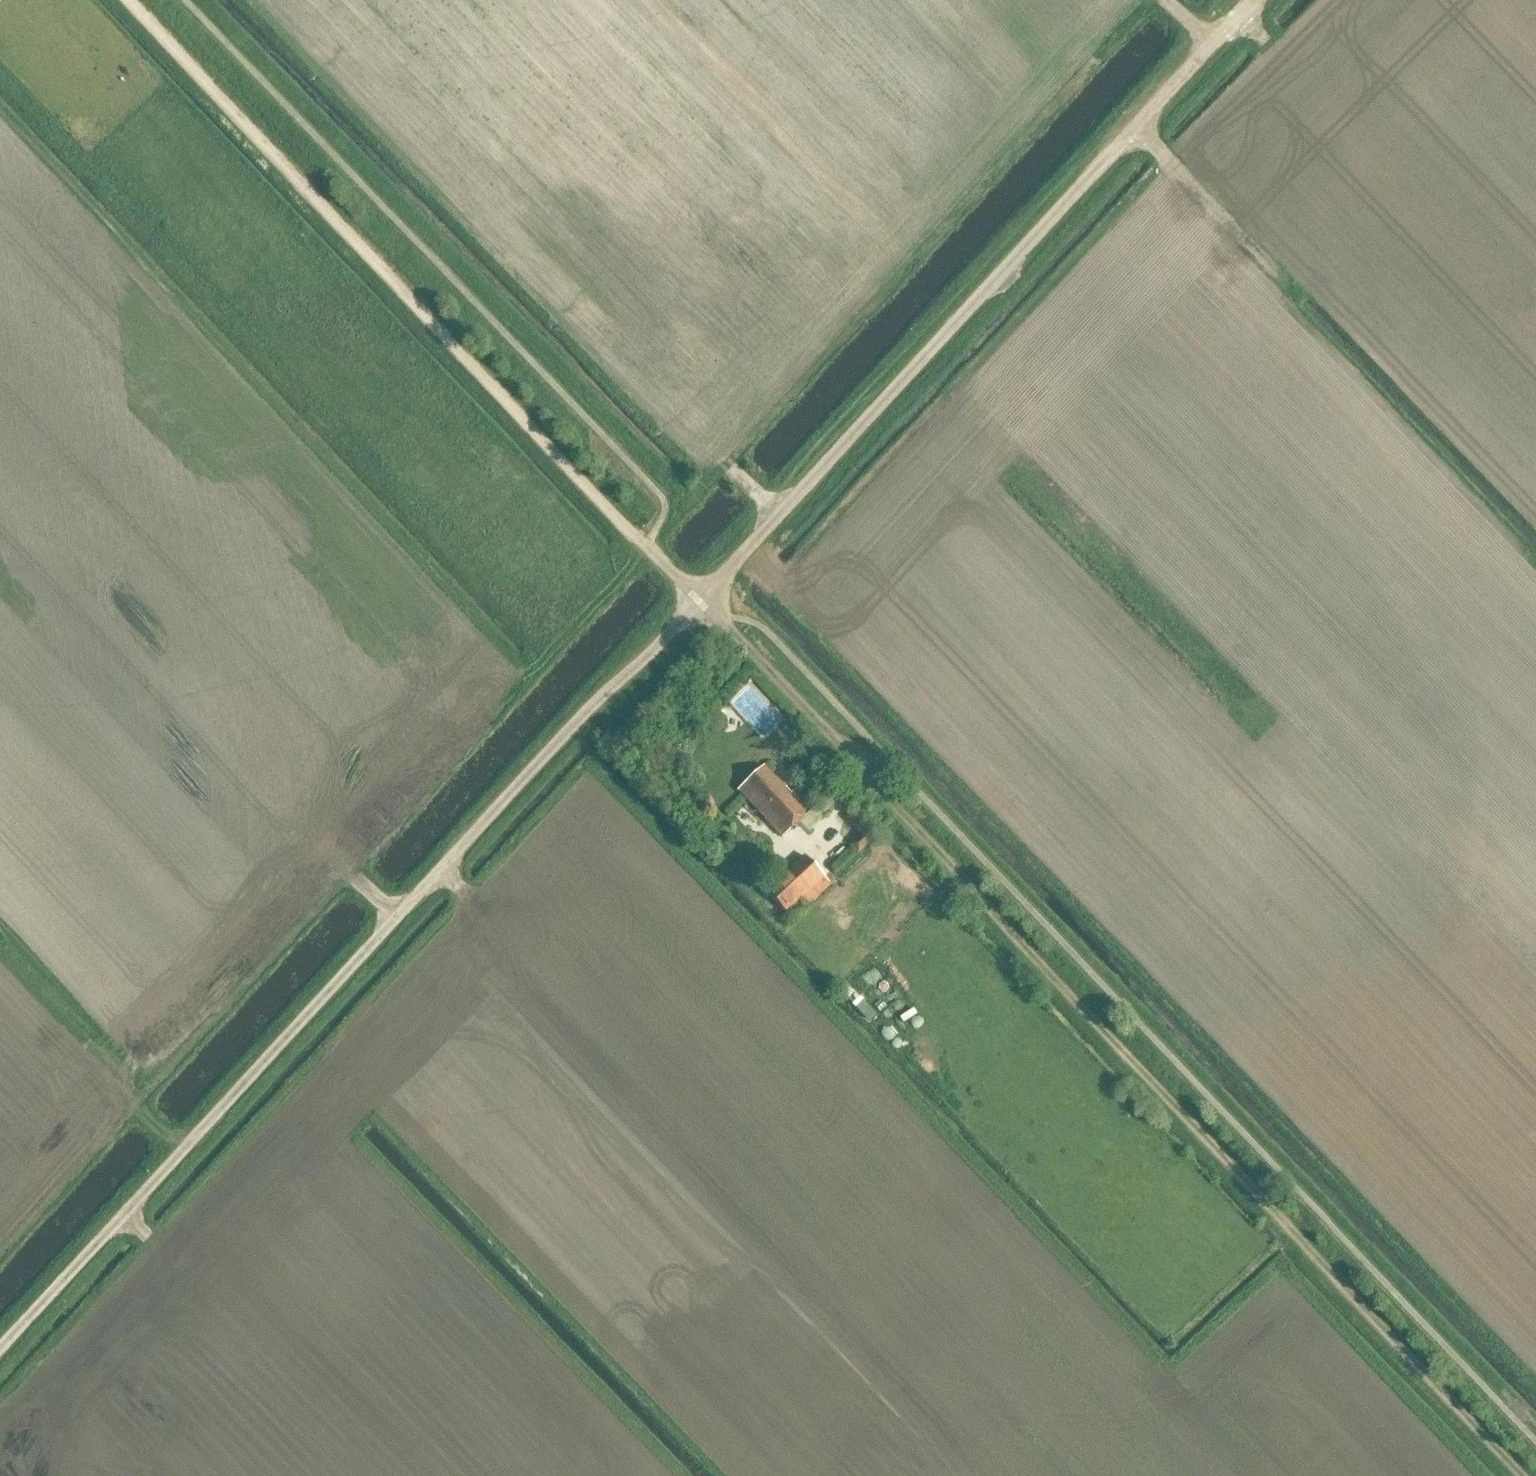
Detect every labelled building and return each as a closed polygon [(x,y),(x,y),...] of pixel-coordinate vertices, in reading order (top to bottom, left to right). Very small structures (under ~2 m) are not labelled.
[(765,740),(784,722),(749,684),(730,702),(765,740)] [(782,840),(809,815),(791,796),(791,797),(776,782),(775,783),(764,771),(739,794),(782,840)] [(804,858),(765,894),(786,917),(825,880),(804,858)] [(869,1023),(875,1017),(849,990),(843,995),(869,1023)]
